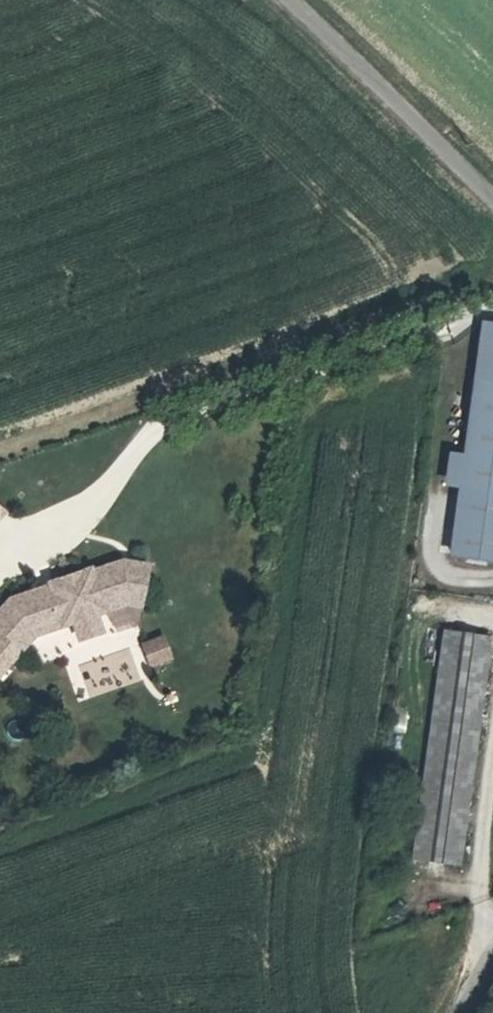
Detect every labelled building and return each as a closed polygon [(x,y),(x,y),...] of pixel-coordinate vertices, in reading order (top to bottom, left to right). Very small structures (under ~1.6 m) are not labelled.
[(464,553),(492,557),(492,331),(464,553)] [(13,511),(0,499),(0,525),(13,511)] [(30,648),(50,626),(76,616),(78,621),(97,613),(95,609),(121,599),(152,604),(159,563),(129,558),(88,573),(85,568),(58,578),(60,583),(20,597),(0,620),(0,622),(30,648)] [(420,855),(466,861),(492,652),(492,629),(450,623),(420,855)] [(163,632),(138,642),(148,667),(173,658),(163,632)]
